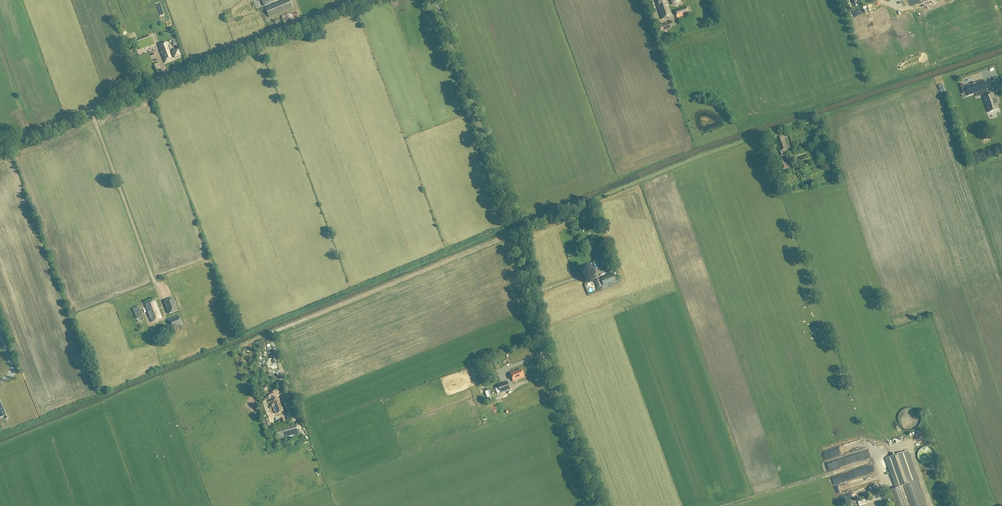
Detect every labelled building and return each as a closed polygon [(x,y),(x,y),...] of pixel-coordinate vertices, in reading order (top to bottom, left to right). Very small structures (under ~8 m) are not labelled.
[(266,8),(269,17),(292,8),(289,0),(286,0),(266,8)] [(665,0),(655,0),(662,20),(671,17),(665,0)] [(845,11),(851,9),(848,0),(842,0),(845,11)] [(850,1),(852,9),(858,7),(856,0),(852,0),(850,1)] [(687,7),(675,11),(677,18),(689,14),(687,7)] [(288,14),(281,16),(283,23),(298,18),(295,12),(288,15),(288,14)] [(659,27),(661,32),(671,29),(669,23),(659,27)] [(140,50),(155,45),(152,36),(137,42),(140,50)] [(167,43),(158,46),(165,63),(174,60),(173,59),(174,58),(174,59),(180,57),(178,51),(172,53),(172,54),(171,54),(167,43)] [(987,89),(984,80),(965,87),(968,96),(987,89)] [(993,93),(983,97),(988,113),(999,109),(993,93)] [(972,118),(984,115),(981,107),(970,110),(972,118)] [(780,152),(782,156),(776,158),(780,171),(789,168),(784,155),(787,154),(786,150),(787,149),(783,137),(776,140),(780,152)] [(594,255),(596,261),(594,262),(595,266),(597,265),(599,265),(600,267),(608,265),(603,251),(594,255)] [(603,286),(601,286),(599,280),(594,282),(597,288),(601,287),(602,290),(619,284),(618,280),(615,280),(613,274),(600,279),(603,286)] [(178,311),(173,298),(164,302),(169,314),(178,311)] [(152,322),(162,318),(155,301),(145,305),(152,322)] [(138,307),(133,309),(135,316),(141,314),(138,307)] [(171,329),(183,324),(179,316),(168,321),(171,329)] [(514,372),(513,371),(510,373),(513,381),(517,380),(516,379),(523,377),(521,370),(514,372)] [(506,382),(497,385),(500,393),(509,390),(506,382)] [(260,388),(262,393),(266,392),(267,395),(267,394),(269,400),(270,399),(275,414),(284,411),(281,401),(282,401),(278,389),(268,393),(268,394),(267,391),(268,391),(266,386),(260,388)] [(262,416),(270,413),(266,402),(259,405),(262,416)] [(292,412),(285,414),(288,422),(295,420),(292,412)] [(295,424),(277,429),(274,429),(277,440),(300,433),(299,430),(296,430),(295,424)] [(908,451),(885,459),(895,488),(918,481),(908,451)] [(918,481),(895,488),(887,491),(892,505),(926,505),(927,505),(918,481)]
